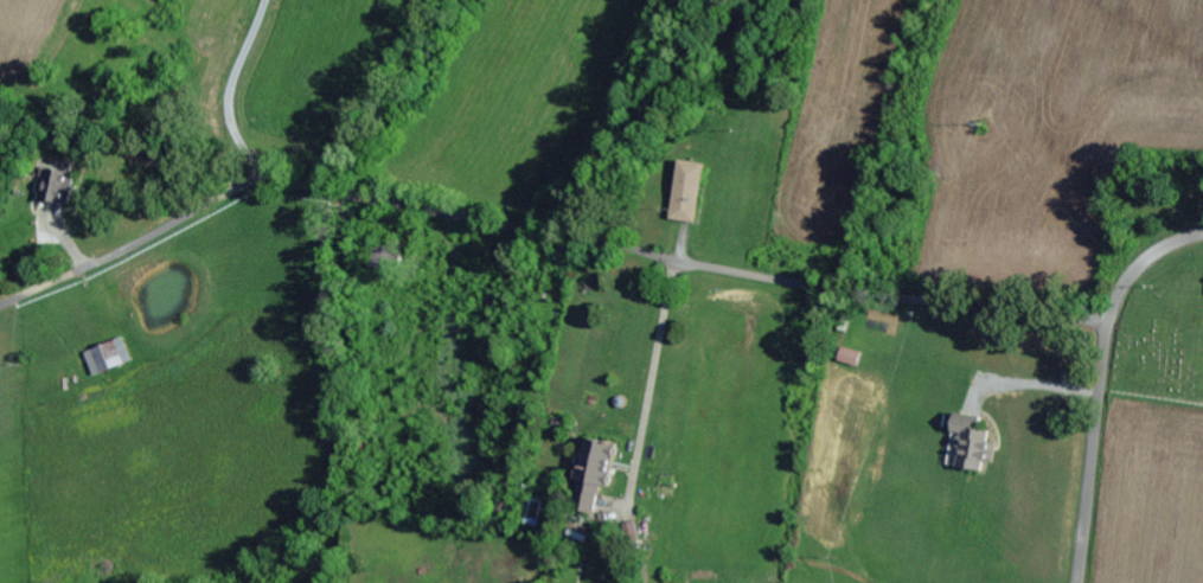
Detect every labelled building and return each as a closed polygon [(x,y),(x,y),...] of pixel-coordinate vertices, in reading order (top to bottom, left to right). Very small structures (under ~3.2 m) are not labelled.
[(671,222),(698,226),(707,166),(679,162),(671,222)] [(78,201),(71,172),(47,177),(54,207),(78,201)] [(368,271),(394,275),(398,251),(372,247),(368,271)] [(86,355),(94,379),(132,365),(124,341),(86,355)] [(837,364),(857,370),(861,356),(841,350),(837,364)] [(955,416),(947,470),(982,474),(984,464),(993,465),(996,446),(988,445),(989,434),(980,433),(982,420),(955,416)] [(601,517),(615,448),(591,443),(577,512),(601,517)]
